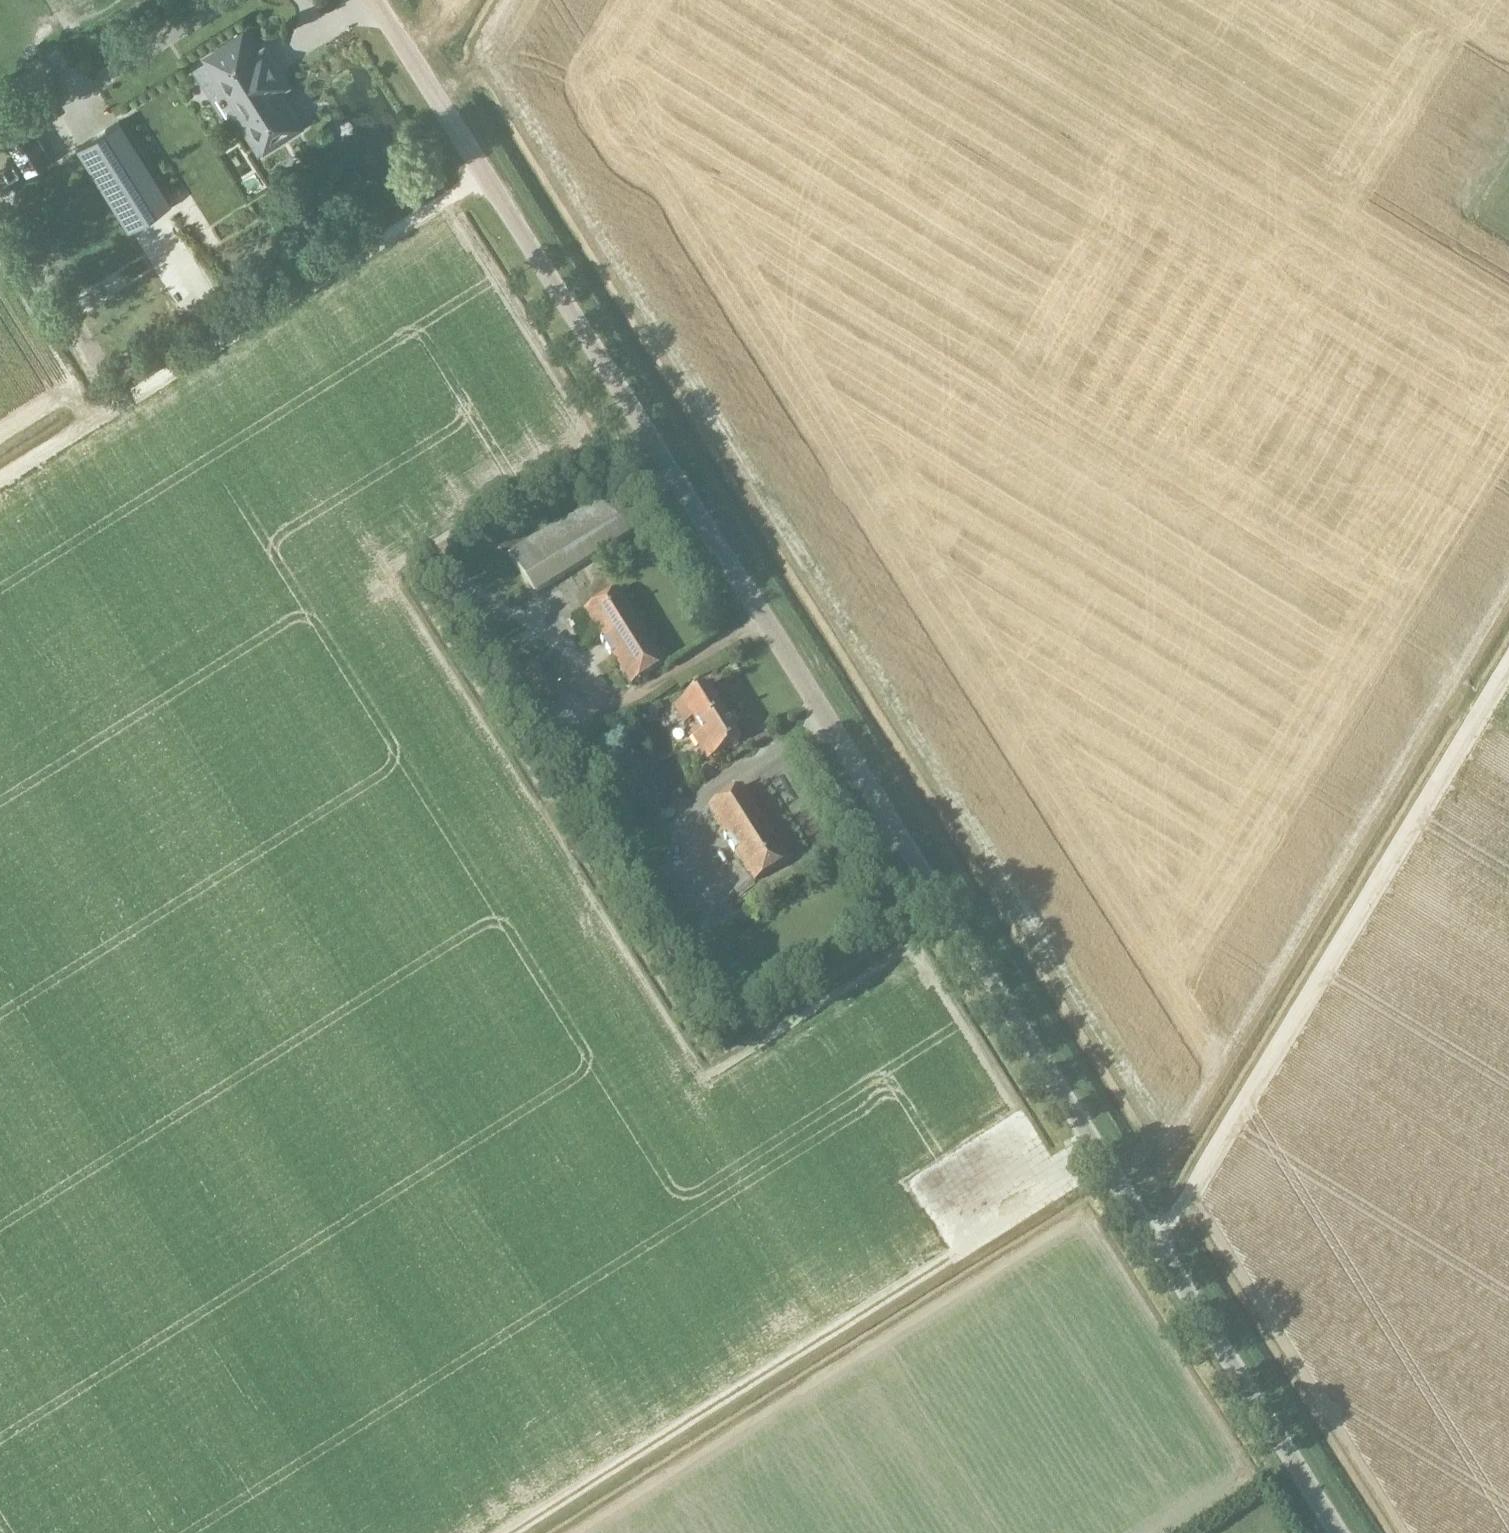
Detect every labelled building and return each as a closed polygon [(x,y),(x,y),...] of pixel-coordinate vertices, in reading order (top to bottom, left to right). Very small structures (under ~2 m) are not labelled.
[(258,139),(268,133),(271,136),(274,137),(278,137),(282,135),(283,131),(284,127),(283,124),(293,117),(276,89),(285,83),(263,47),(254,53),(241,32),(205,54),(258,139)] [(204,91),(211,111),(230,104),(223,84),(204,91)] [(0,126),(0,127),(17,165),(44,153),(26,114),(0,126)] [(76,144),(127,226),(168,201),(117,119),(76,144)] [(609,489),(507,555),(533,596),(635,531),(609,489)] [(617,590),(583,611),(631,686),(665,664),(617,590)] [(706,686),(674,706),(685,723),(694,718),(700,727),(691,733),(708,760),(740,739),(706,686)] [(742,785),(708,807),(756,881),(789,860),(742,785)] [(863,944),(875,937),(870,928),(858,936),(863,944)]
